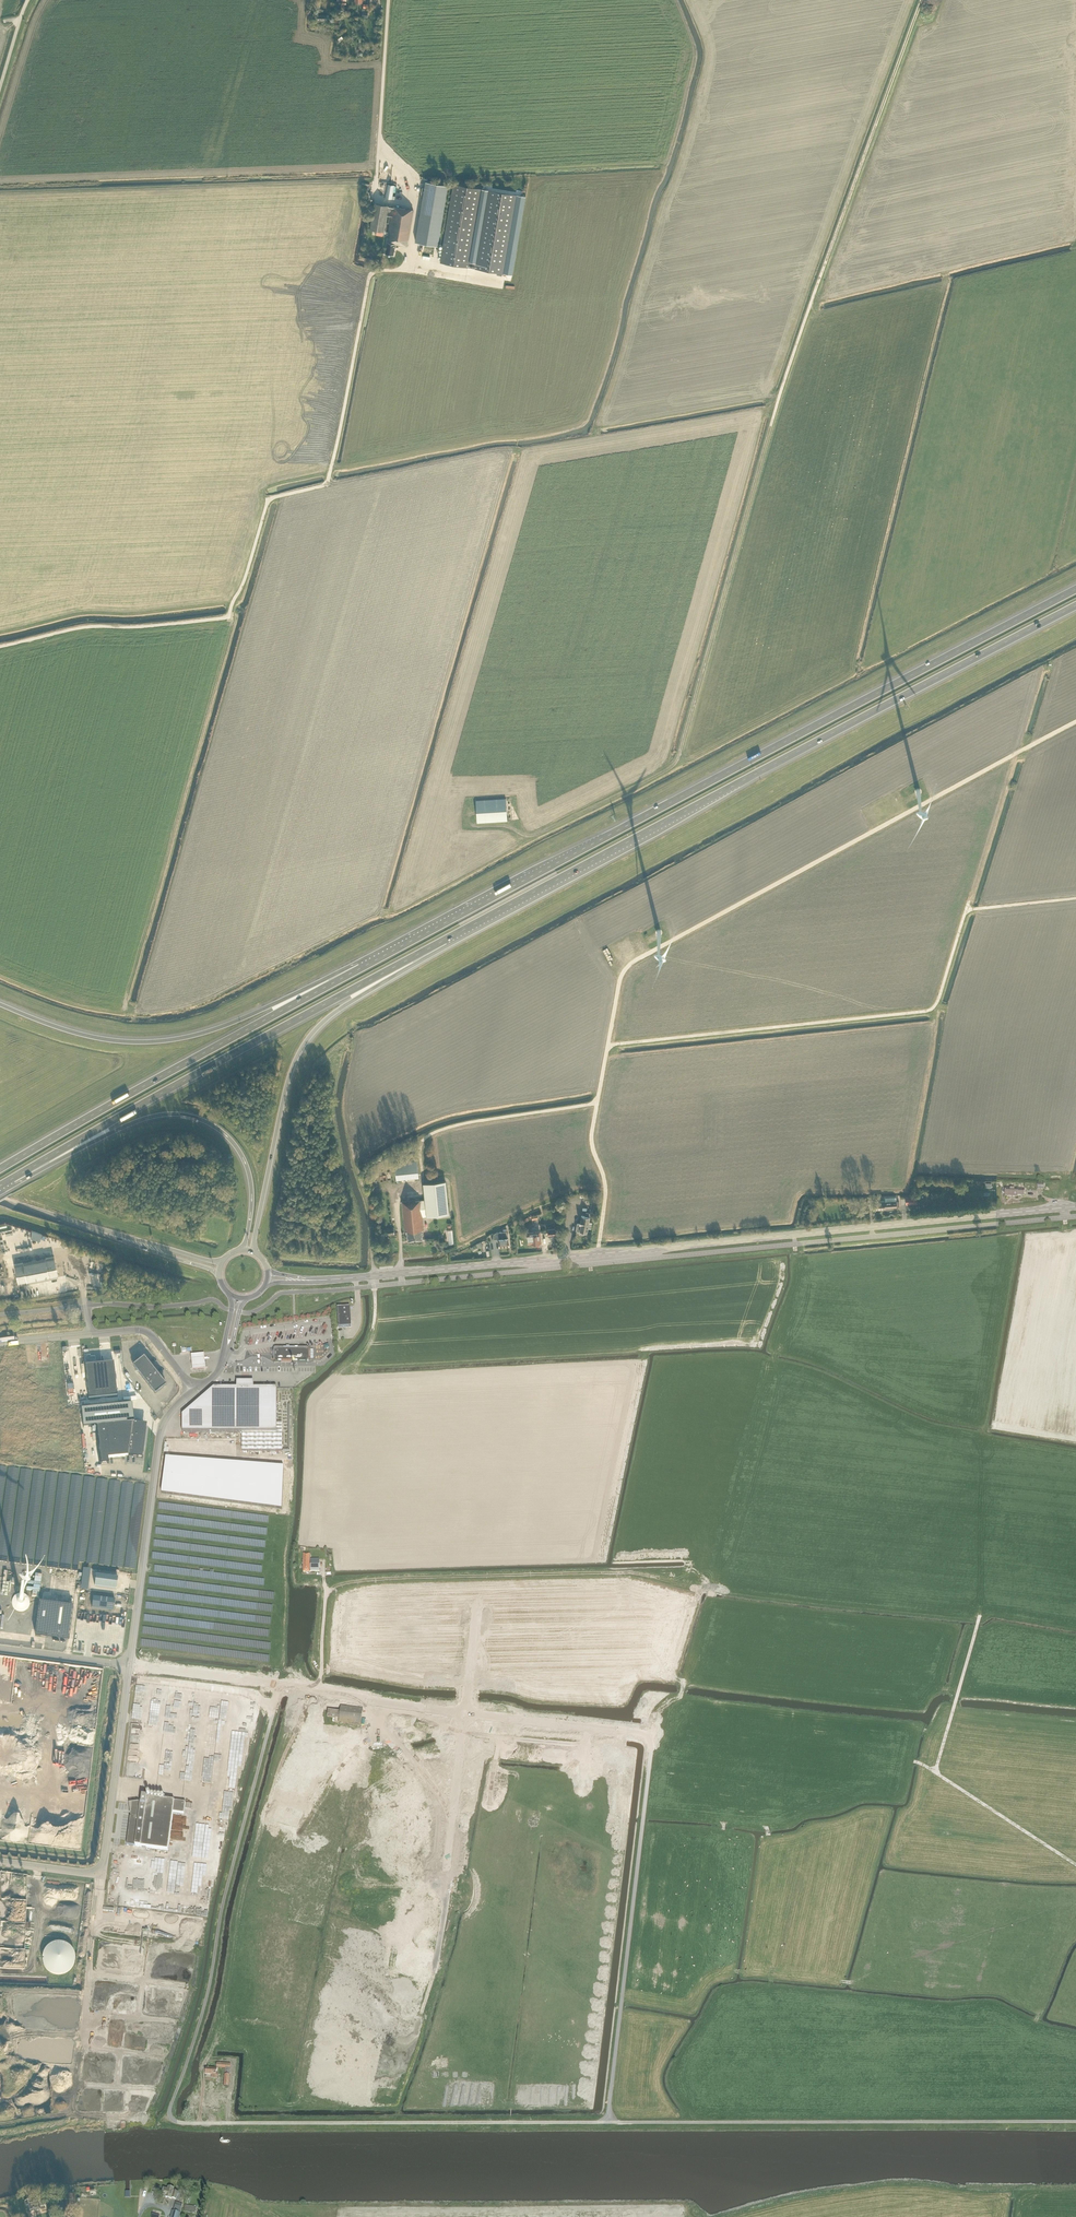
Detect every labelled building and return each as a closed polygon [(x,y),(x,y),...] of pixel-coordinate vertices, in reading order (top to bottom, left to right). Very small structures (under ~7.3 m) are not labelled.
[(423,198),(422,204),(415,242),(437,246),(448,186),(426,182),(424,188),(422,188),(420,198),(423,198)] [(392,199),(394,185),(388,184),(385,198),(392,199)] [(440,264),(467,270),(481,189),(453,184),(440,264)] [(481,189),(467,270),(511,277),(525,197),(481,189)] [(388,235),(385,254),(393,255),(395,244),(407,246),(413,210),(393,207),(392,208),(388,207),(388,206),(374,204),(370,229),(384,232),(387,215),(391,216),(388,235)] [(507,821),(506,798),(476,800),(477,823),(507,821)] [(396,1179),(419,1176),(417,1160),(395,1162),(396,1179)] [(421,1200),(415,1201),(415,1200),(402,1201),(405,1231),(407,1231),(408,1241),(422,1239),(421,1230),(424,1229),(422,1217),(449,1214),(445,1181),(423,1183),(425,1200),(421,1200)] [(1005,1188),(1005,1189),(1003,1189),(1002,1190),(1002,1192),(1003,1193),(1005,1193),(1005,1196),(1017,1197),(1017,1195),(1024,1195),(1024,1189),(1018,1189),(1005,1188)] [(917,1204),(916,1196),(905,1197),(906,1204),(917,1204)] [(872,1201),(873,1210),(885,1209),(884,1207),(896,1207),(896,1206),(899,1206),(899,1201),(896,1201),(896,1200),(884,1201),(872,1201)] [(580,1231),(587,1232),(589,1217),(592,1217),(593,1214),(586,1212),(585,1216),(581,1215),(580,1224),(577,1223),(576,1230),(580,1231)] [(556,1236),(555,1228),(547,1229),(547,1234),(548,1234),(548,1237),(556,1236)] [(41,1240),(43,1233),(34,1230),(32,1237),(41,1240)] [(507,1235),(507,1231),(501,1232),(497,1232),(493,1234),(494,1239),(498,1239),(498,1238),(499,1238),(499,1241),(499,1247),(509,1246),(508,1240),(507,1235)] [(530,1232),(531,1239),(528,1239),(528,1244),(531,1243),(531,1244),(541,1243),(540,1231),(530,1232)] [(58,1277),(54,1256),(14,1264),(18,1285),(58,1277)] [(350,1307),(337,1308),(339,1327),(351,1326),(350,1307)] [(309,1348),(274,1348),(274,1361),(279,1361),(279,1362),(281,1362),(281,1361),(292,1361),(292,1362),(297,1362),(297,1361),(309,1361),(309,1348)] [(204,1354),(191,1356),(192,1363),(193,1370),(205,1369),(204,1362),(204,1355),(204,1354)] [(144,1358),(133,1366),(155,1394),(166,1386),(144,1358)] [(113,1363),(84,1366),(88,1400),(116,1397),(113,1363)] [(182,1416),(182,1433),(242,1433),(242,1451),(282,1451),(282,1433),(277,1433),(277,1389),(252,1389),(252,1385),(239,1385),(239,1389),(214,1389),(182,1416)] [(96,1426),(100,1465),(108,1464),(108,1458),(128,1456),(142,1459),(144,1448),(142,1447),(145,1426),(139,1425),(139,1423),(132,1422),(127,1423),(127,1421),(133,1420),(132,1404),(81,1409),(83,1428),(96,1426)] [(166,1459),(162,1493),(282,1509),(284,1468),(166,1459)] [(310,1571),(319,1571),(319,1559),(310,1559),(310,1554),(303,1554),(303,1565),(299,1565),(299,1572),(310,1572),(310,1571)] [(40,1597),(43,1574),(36,1573),(35,1582),(29,1581),(28,1589),(34,1590),(33,1596),(40,1597)] [(96,1575),(94,1586),(116,1589),(117,1578),(96,1575)] [(113,1611),(115,1600),(93,1597),(92,1608),(113,1611)] [(35,1635),(68,1639),(73,1606),(39,1602),(35,1635)] [(341,1705),(341,1711),(329,1710),(328,1716),(340,1718),(339,1723),(362,1725),(364,1707),(341,1705)] [(141,1803),(139,1803),(129,1804),(131,1816),(130,1818),(126,1845),(168,1851),(173,1812),(184,1814),(185,1803),(147,1798),(147,1793),(143,1793),(142,1797),(141,1803)] [(59,1974),(73,1970),(76,1960),(76,1959),(72,1945),(63,1941),(59,1941),(48,1944),(44,1956),(44,1958),(47,1970),(58,1974),(59,1974)] [(163,2188),(162,2195),(163,2195),(163,2196),(171,2198),(176,2199),(178,2191),(173,2190),(174,2188),(168,2186),(167,2189),(163,2188)] [(72,2215),(73,2201),(74,2195),(66,2194),(64,2214),(72,2215)] [(41,2210),(38,2200),(31,2202),(30,2201),(25,2202),(28,2214),(41,2210)]
